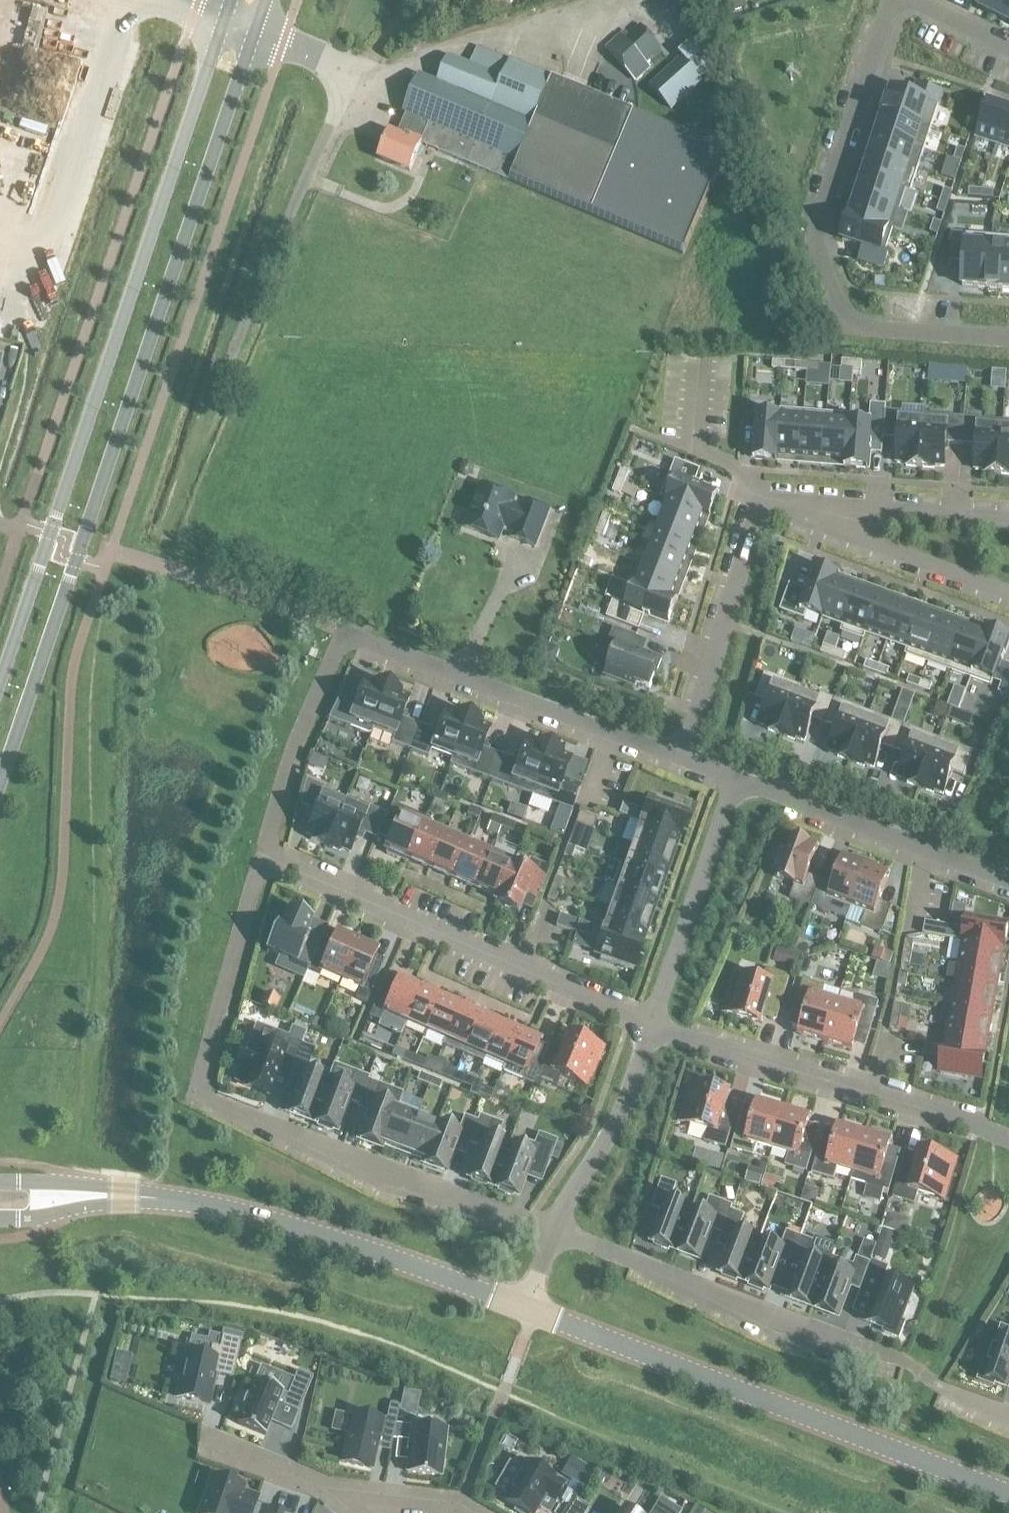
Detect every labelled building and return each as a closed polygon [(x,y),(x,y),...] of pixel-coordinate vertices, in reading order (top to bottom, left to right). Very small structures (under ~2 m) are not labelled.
[(978,8),(999,18),(1008,0),(982,0),(978,8)] [(999,18),(1008,23),(1008,0),(999,18)] [(23,70),(25,55),(59,59),(62,29),(39,26),(40,17),(34,16),(33,28),(26,27),(24,44),(31,44),(32,36),(38,37),(36,54),(20,52),(17,78),(33,80),(34,72),(23,70)] [(626,31),(606,48),(636,81),(650,68),(646,64),(661,50),(640,26),(630,35),(626,31)] [(406,115),(397,136),(421,146),(421,145),(509,182),(511,178),(553,80),(553,79),(511,60),(478,47),(470,65),(449,56),(438,82),(419,75),(402,114),(406,115)] [(670,112),(704,82),(682,57),(648,87),(670,112)] [(553,80),(511,178),(685,251),(727,153),(553,80)] [(86,88),(48,84),(46,97),(0,92),(0,119),(41,123),(41,128),(82,132),(86,88)] [(892,90),(885,114),(931,130),(939,106),(938,105),(942,92),(918,85),(914,98),(892,90)] [(988,103),(976,138),(997,145),(1008,110),(988,103)] [(997,145),(1008,149),(1008,110),(997,145)] [(885,114),(878,135),(925,150),(931,130),(885,114)] [(390,133),(379,159),(410,172),(421,146),(397,136),(390,133)] [(878,135),(871,155),(918,171),(925,150),(878,135)] [(958,149),(954,160),(962,163),(966,151),(958,149)] [(871,155),(864,176),(911,191),(918,171),(871,155)] [(948,158),(942,177),(955,181),(962,162),(954,160),(948,158)] [(864,176),(858,196),(900,210),(906,190),(911,192),(911,191),(864,176)] [(945,189),(941,201),(949,203),(953,192),(945,189)] [(970,190),(969,198),(981,199),(982,190),(970,190)] [(982,190),(981,199),(993,199),(994,191),(982,190)] [(858,196),(851,217),(893,231),(894,230),(889,228),(895,210),(900,211),(900,210),(858,196)] [(941,201),(937,212),(945,215),(949,203),(941,201)] [(851,217),(843,241),(865,248),(860,261),(884,269),(889,254),(886,253),(893,231),(851,217)] [(934,221),(931,233),(938,236),(942,224),(934,221)] [(953,235),(951,260),(965,261),(963,287),(989,288),(993,237),(966,235),(966,236),(953,235)] [(989,288),(1008,290),(1008,238),(993,237),(989,288)] [(876,278),(876,287),(887,288),(887,279),(876,278)] [(773,370),(785,371),(786,363),(773,362),(773,370)] [(854,369),(853,374),(862,375),(862,363),(854,362),(854,369)] [(809,364),(797,363),(796,371),(808,372),(809,364)] [(809,364),(808,372),(820,373),(820,365),(809,364)] [(849,416),(845,462),(845,467),(869,469),(871,444),(883,445),(883,439),(886,412),(886,406),(872,405),(871,418),(849,416)] [(781,410),(780,417),(782,418),(778,457),(800,459),(804,412),(781,410)] [(804,412),(800,459),(823,461),(827,414),(804,412)] [(886,412),(883,439),(899,440),(897,464),(906,464),(906,467),(920,468),(924,423),(902,421),(903,414),(886,412)] [(827,414),(823,461),(845,462),(849,416),(827,414)] [(924,415),(924,423),(920,468),(934,469),(935,467),(944,468),(946,444),(961,445),(964,419),(924,415)] [(780,417),(757,416),(754,459),(778,462),(778,457),(782,418),(780,417)] [(964,419),(961,445),(977,447),(975,470),(984,471),(984,474),(998,475),(1003,422),(964,419)] [(1003,422),(998,475),(1008,476),(1008,423),(1003,422)] [(676,461),(662,498),(668,501),(668,502),(705,516),(709,518),(718,495),(695,486),(700,471),(676,461)] [(461,465),(460,473),(466,477),(474,474),(475,467),(469,462),(461,465)] [(618,481),(625,484),(629,473),(622,470),(618,481)] [(625,484),(618,481),(613,492),(621,495),(625,484)] [(525,502),(523,509),(512,505),(514,498),(481,486),(472,510),(477,512),(470,528),(466,526),(465,528),(499,540),(504,526),(514,530),(512,538),(535,547),(549,511),(525,502)] [(705,516),(668,502),(660,521),(697,536),(705,516)] [(613,516),(606,513),(601,523),(609,526),(613,516)] [(697,536),(660,521),(652,543),(689,557),(697,536)] [(601,523),(597,535),(604,538),(609,526),(601,523)] [(689,557),(652,543),(644,564),(681,578),(689,557)] [(582,556),(579,564),(591,568),(594,561),(582,556)] [(644,564),(636,585),(672,599),(681,578),(644,564)] [(781,610),(781,611),(805,620),(808,613),(824,619),(837,582),(839,577),(816,569),(807,591),(791,585),(785,601),(781,610)] [(857,589),(837,582),(824,619),(844,626),(857,589)] [(672,599),(636,585),(629,583),(621,604),(613,601),(607,617),(639,630),(645,615),(668,624),(677,601),(672,599)] [(857,589),(844,626),(841,633),(864,641),(867,634),(880,597),(857,589)] [(901,604),(880,597),(867,634),(887,641),(901,604)] [(901,604),(887,641),(908,649),(921,612),(901,604)] [(586,615),(598,619),(601,611),(589,607),(586,615)] [(921,612),(908,649),(905,656),(926,663),(942,619),(921,612)] [(963,627),(942,619),(926,663),(948,671),(963,627)] [(986,635),(963,627),(948,671),(970,679),(986,635)] [(624,684),(626,679),(651,689),(662,659),(661,659),(659,662),(638,654),(643,641),(615,630),(610,645),(617,647),(606,677),(624,684)] [(986,635),(970,679),(992,687),(994,680),(995,680),(1008,643),(1008,638),(987,630),(986,635)] [(814,643),(803,638),(800,646),(811,650),(814,643)] [(833,658),(835,650),(824,646),(821,654),(833,658)] [(847,654),(835,650),(833,658),(844,662),(847,654)] [(809,656),(797,652),(793,664),(804,669),(809,656)] [(878,666),(867,662),(864,669),(876,673),(878,666)] [(878,666),(876,673),(887,677),(890,670),(878,666)] [(1000,693),(1008,696),(1008,667),(1000,693)] [(800,687),(765,674),(756,698),(769,703),(760,725),(769,728),(768,731),(782,736),(798,692),(800,687)] [(919,689),(921,681),(910,677),(907,685),(919,689)] [(372,728),(388,686),(375,681),(374,683),(365,680),(357,702),(340,696),(329,720),(371,735),(373,728),(372,728)] [(933,685),(921,681),(919,689),(930,693),(933,685)] [(401,691),(388,686),(372,728),(373,728),(394,736),(392,743),(410,750),(419,725),(401,719),(410,697),(401,693),(401,691)] [(798,692),(782,736),(795,741),(796,739),(805,742),(813,720),(825,725),(835,700),(821,695),(819,700),(806,695),(798,692)] [(962,703),(950,699),(948,707),(951,708),(959,711),(962,703)] [(869,713),(835,700),(825,725),(838,729),(829,751),(838,755),(837,757),(851,762),(869,713)] [(910,711),(898,706),(892,722),(904,726),(910,711)] [(951,708),(948,718),(956,721),(959,711),(951,708)] [(437,732),(419,725),(410,750),(428,757),(431,750),(452,758),(453,758),(469,716),(455,711),(455,713),(446,710),(437,732)] [(869,713),(851,762),(864,767),(865,765),(874,768),(882,746),(895,751),(904,726),(892,722),(869,713)] [(453,758),(452,758),(450,765),(491,780),(500,755),(482,749),(490,727),(481,723),(482,721),(469,716),(453,758)] [(939,739),(904,726),(895,751),(907,755),(899,778),(908,781),(907,783),(920,788),(939,739)] [(973,752),(939,739),(920,788),(934,793),(934,791),(943,795),(952,773),(964,777),(973,752)] [(518,762),(500,755),(491,780),(531,795),(550,746),(536,741),(535,744),(526,740),(518,762)] [(563,751),(550,746),(531,795),(572,810),(581,786),(563,779),(571,757),(562,754),(563,751)] [(314,755),(309,766),(323,772),(328,761),(314,755)] [(345,804),(344,804),(323,795),(326,788),(307,780),(300,806),(315,812),(306,834),(315,838),(314,840),(327,846),(345,804)] [(434,799),(445,803),(448,796),(438,791),(434,799)] [(347,797),(344,804),(345,804),(327,846),(340,852),(341,849),(350,853),(359,832),(377,839),(380,831),(381,832),(388,815),(347,797)] [(622,804),(619,815),(680,837),(688,813),(671,807),(672,803),(656,797),(655,802),(648,799),(644,812),(622,804)] [(393,804),(388,815),(381,832),(391,836),(385,849),(388,850),(386,854),(396,858),(398,854),(408,859),(426,818),(393,804)] [(466,813),(478,818),(481,810),(469,806),(466,813)] [(579,813),(575,824),(583,827),(584,826),(587,816),(579,813)] [(492,814),(489,821),(501,826),(503,819),(492,814)] [(680,837),(619,815),(619,816),(640,823),(633,845),(670,857),(677,837),(680,837)] [(427,819),(426,818),(408,859),(431,869),(446,835),(424,825),(427,819)] [(503,819),(501,826),(512,831),(515,823),(503,819)] [(575,824),(571,836),(579,839),(583,827),(575,824)] [(468,845),(446,835),(431,869),(453,879),(468,845)] [(812,906),(821,880),(808,875),(818,848),(794,839),(789,851),(782,848),(776,865),(783,868),(779,879),(795,885),(790,898),(812,906)] [(490,854),(468,845),(453,879),(475,888),(490,854)] [(617,850),(613,862),(621,865),(663,879),(670,857),(633,845),(629,854),(617,850)] [(563,857),(571,860),(575,848),(567,846),(563,857)] [(490,854),(475,888),(497,898),(495,902),(496,902),(512,864),(490,854)] [(835,885),(821,880),(812,906),(833,914),(838,901),(852,906),(867,866),(845,858),(835,885)] [(512,864),(496,902),(518,912),(528,891),(538,895),(550,868),(531,859),(526,870),(512,864)] [(621,865),(614,886),(655,900),(663,879),(621,865)] [(889,875),(867,866),(852,906),(867,912),(862,925),(883,933),(893,907),(879,902),(889,875)] [(563,880),(556,878),(555,877),(547,900),(554,903),(563,880)] [(607,907),(606,908),(648,922),(655,900),(614,886),(613,887),(618,889),(611,908),(607,907)] [(282,925),(278,923),(267,949),(297,962),(292,973),(300,977),(305,978),(307,972),(308,972),(320,945),(321,942),(305,935),(313,916),(290,907),(282,925)] [(606,908),(599,929),(643,944),(643,943),(641,943),(648,922),(606,908)] [(560,916),(556,927),(575,934),(599,942),(595,954),(601,957),(600,961),(616,966),(617,962),(635,968),(643,944),(599,929),(579,923),(560,916)] [(956,927),(928,922),(925,935),(963,941),(963,942),(965,942),(1002,949),(1004,949),(1008,924),(967,916),(965,931),(956,929),(956,927)] [(320,945),(308,972),(319,977),(322,971),(342,979),(358,941),(338,932),(330,949),(320,945)] [(378,950),(358,941),(342,979),(361,988),(356,999),(367,1004),(379,976),(369,972),(378,950)] [(914,942),(906,941),(904,952),(912,953),(914,942)] [(1002,949),(965,942),(962,962),(999,968),(1002,949)] [(876,945),(872,959),(890,965),(895,952),(876,945)] [(786,964),(790,952),(778,949),(775,961),(786,964)] [(912,953),(904,952),(902,965),(910,966),(912,953)] [(999,968),(962,962),(958,984),(995,990),(999,968)] [(764,981),(737,973),(725,1013),(762,1024),(769,1001),(782,1005),(791,976),(767,969),(764,981)] [(898,986),(906,987),(908,975),(900,974),(898,986)] [(407,1022),(421,988),(413,985),(415,981),(404,976),(402,980),(399,979),(391,998),(380,994),(370,1017),(381,1021),(385,1013),(407,1022)] [(804,980),(795,1009),(807,1013),(800,1035),(826,1043),(838,1003),(822,998),(826,987),(815,983),(804,980)] [(958,984),(954,1006),(991,1012),(995,990),(958,984)] [(421,988),(407,1022),(426,1031),(441,997),(421,988)] [(838,1003),(826,1043),(852,1051),(859,1028),(871,1031),(879,1003),(867,999),(857,996),(854,1008),(838,1003)] [(461,1006),(441,997),(426,1031),(446,1039),(461,1006)] [(895,1004),(893,1016),(901,1017),(903,1006),(895,1004)] [(446,1039),(444,1045),(464,1054),(466,1048),(481,1014),(461,1006),(446,1039)] [(954,1006),(950,1028),(987,1035),(991,1012),(954,1006)] [(481,1014),(466,1048),(464,1054),(483,1062),(486,1057),(500,1023),(481,1014)] [(312,1015),(308,1023),(318,1027),(321,1019),(312,1015)] [(901,1017),(893,1016),(891,1029),(899,1030),(901,1017)] [(500,1023),(486,1057),(496,1061),(495,1065),(504,1069),(520,1031),(500,1023)] [(987,1035),(950,1028),(947,1047),(984,1054),(987,1035)] [(504,1069),(503,1072),(534,1085),(535,1083),(537,1078),(545,1058),(535,1053),(541,1040),(520,1031),(504,1069)] [(548,1050),(545,1058),(537,1078),(557,1087),(562,1076),(587,1087),(604,1049),(569,1033),(559,1055),(548,1050)] [(299,1052),(302,1045),(288,1040),(285,1049),(265,1042),(253,1037),(247,1051),(244,1050),(237,1066),(241,1068),(236,1082),(248,1086),(269,1094),(277,1073),(289,1078),(299,1052)] [(302,1045),(299,1052),(313,1057),(316,1049),(302,1044),(302,1045)] [(924,1044),(922,1056),(931,1057),(933,1045),(924,1044)] [(984,1054),(947,1047),(945,1047),(940,1072),(982,1080),(986,1054),(984,1054)] [(299,1052),(289,1078),(301,1082),(290,1113),(313,1121),(329,1080),(307,1072),(313,1057),(299,1052)] [(404,1052),(401,1060),(412,1064),(415,1056),(404,1052)] [(416,1055),(413,1063),(424,1067),(427,1059),(416,1055)] [(442,1075),(442,1076),(453,1080),(453,1079),(456,1072),(445,1068),(442,1075)] [(453,1079),(453,1080),(464,1085),(464,1084),(467,1077),(456,1072),(453,1079)] [(329,1080),(313,1121),(336,1130),(348,1100),(359,1104),(368,1081),(369,1078),(356,1073),(351,1088),(329,1080)] [(420,1074),(417,1081),(428,1086),(431,1078),(420,1074)] [(431,1078),(428,1086),(440,1090),(443,1083),(431,1078)] [(359,1104),(358,1107),(370,1111),(359,1139),(382,1147),(384,1144),(398,1105),(402,1095),(402,1094),(368,1081),(359,1104)] [(730,1093),(694,1082),(682,1122),(708,1130),(705,1142),(726,1148),(735,1119),(724,1116),(730,1093)] [(483,1087),(480,1095),(491,1099),(494,1091),(483,1087)] [(741,1121),(732,1150),(740,1152),(744,1153),(754,1156),(757,1145),(773,1149),(785,1109),(759,1101),(752,1124),(741,1121)] [(420,1113),(398,1105),(384,1144),(405,1152),(418,1118),(420,1113)] [(811,1117),(785,1109),(773,1149),(799,1157),(795,1168),(807,1172),(816,1143),(804,1140),(811,1117)] [(478,1122),(470,1143),(482,1147),(471,1177),(474,1178),(473,1182),(486,1187),(487,1184),(494,1186),(509,1144),(496,1140),(502,1125),(480,1116),(478,1122)] [(418,1118),(405,1152),(425,1160),(438,1125),(418,1118)] [(438,1124),(438,1125),(425,1160),(424,1163),(446,1171),(457,1144),(468,1148),(470,1143),(478,1122),(465,1118),(460,1132),(438,1124)] [(853,1173),(865,1133),(840,1126),(833,1148),(822,1145),(813,1174),(835,1180),(838,1169),(853,1173)] [(865,1133),(853,1173),(851,1180),(889,1192),(897,1168),(885,1164),(892,1142),(865,1133)] [(523,1150),(509,1144),(494,1186),(500,1188),(499,1192),(513,1197),(514,1194),(517,1195),(528,1165),(546,1171),(551,1158),(556,1143),(557,1141),(539,1135),(535,1146),(526,1142),(523,1150)] [(556,1143),(551,1158),(558,1160),(564,1145),(556,1143)] [(957,1161),(921,1150),(914,1173),(902,1169),(894,1198),(915,1204),(919,1193),(936,1198),(943,1174),(952,1177),(957,1161)] [(713,1153),(709,1168),(721,1171),(725,1157),(713,1153)] [(755,1187),(773,1188),(774,1174),(755,1173),(755,1187)] [(677,1250),(693,1209),(671,1200),(677,1186),(664,1181),(654,1207),(665,1211),(654,1241),(657,1243),(656,1246),(670,1251),(671,1248),(677,1250)] [(693,1209),(677,1250),(700,1259),(712,1229),(723,1233),(732,1211),(733,1207),(712,1199),(706,1214),(693,1209)] [(826,1207),(820,1219),(832,1225),(838,1213),(826,1207)] [(732,1211),(723,1233),(721,1238),(733,1242),(722,1272),(725,1273),(724,1277),(737,1282),(739,1278),(745,1281),(762,1238),(740,1230),(745,1216),(732,1211)] [(887,1214),(883,1227),(904,1235),(908,1221),(887,1214)] [(881,1241),(892,1245),(896,1234),(884,1230),(881,1241)] [(762,1238),(745,1281),(752,1283),(750,1286),(764,1292),(765,1288),(768,1290),(780,1260),(791,1264),(802,1237),(787,1232),(782,1245),(762,1238)] [(802,1237),(791,1264),(803,1268),(792,1298),(815,1307),(834,1257),(812,1249),(815,1242),(802,1237)] [(834,1257),(815,1307),(838,1316),(849,1286),(861,1290),(871,1263),(872,1260),(873,1259),(860,1254),(859,1256),(858,1258),(857,1258),(854,1265),(834,1257)] [(876,1296),(869,1316),(867,1322),(886,1329),(884,1333),(900,1339),(906,1323),(902,1321),(914,1288),(885,1277),(888,1268),(873,1263),(863,1291),(876,1296)] [(985,1360),(978,1381),(994,1387),(995,1385),(1008,1390),(1008,1389),(1008,1328),(1002,1326),(989,1361),(985,1360)] [(210,1357),(187,1352),(185,1365),(181,1365),(177,1380),(181,1381),(177,1397),(209,1405),(216,1375),(233,1378),(242,1341),(223,1337),(220,1348),(212,1347),(211,1352),(210,1357)] [(113,1371),(111,1381),(126,1384),(128,1374),(113,1371)] [(244,1408),(238,1424),(266,1436),(271,1423),(279,1401),(285,1403),(284,1406),(299,1412),(313,1377),(298,1371),(288,1395),(283,1393),(284,1391),(256,1380),(249,1396),(247,1395),(242,1407),(244,1408)] [(354,1413),(343,1462),(372,1468),(376,1449),(390,1452),(400,1407),(390,1404),(387,1419),(383,1418),(382,1419),(354,1413)] [(414,1425),(413,1428),(404,1426),(402,1440),(394,1439),(394,1440),(411,1442),(408,1473),(441,1477),(447,1429),(414,1425)] [(581,1484),(590,1468),(571,1458),(562,1474),(581,1484)] [(506,1497),(503,1502),(516,1509),(515,1511),(519,1512),(535,1512),(545,1496),(555,1502),(566,1483),(526,1461),(506,1497)] [(201,1512),(277,1512),(262,1508),(262,1509),(255,1506),(258,1497),(243,1492),(245,1487),(220,1479),(218,1479),(214,1477),(213,1477),(212,1481),(201,1512)] [(683,1512),(667,1502),(660,1512),(682,1512),(683,1512)]
